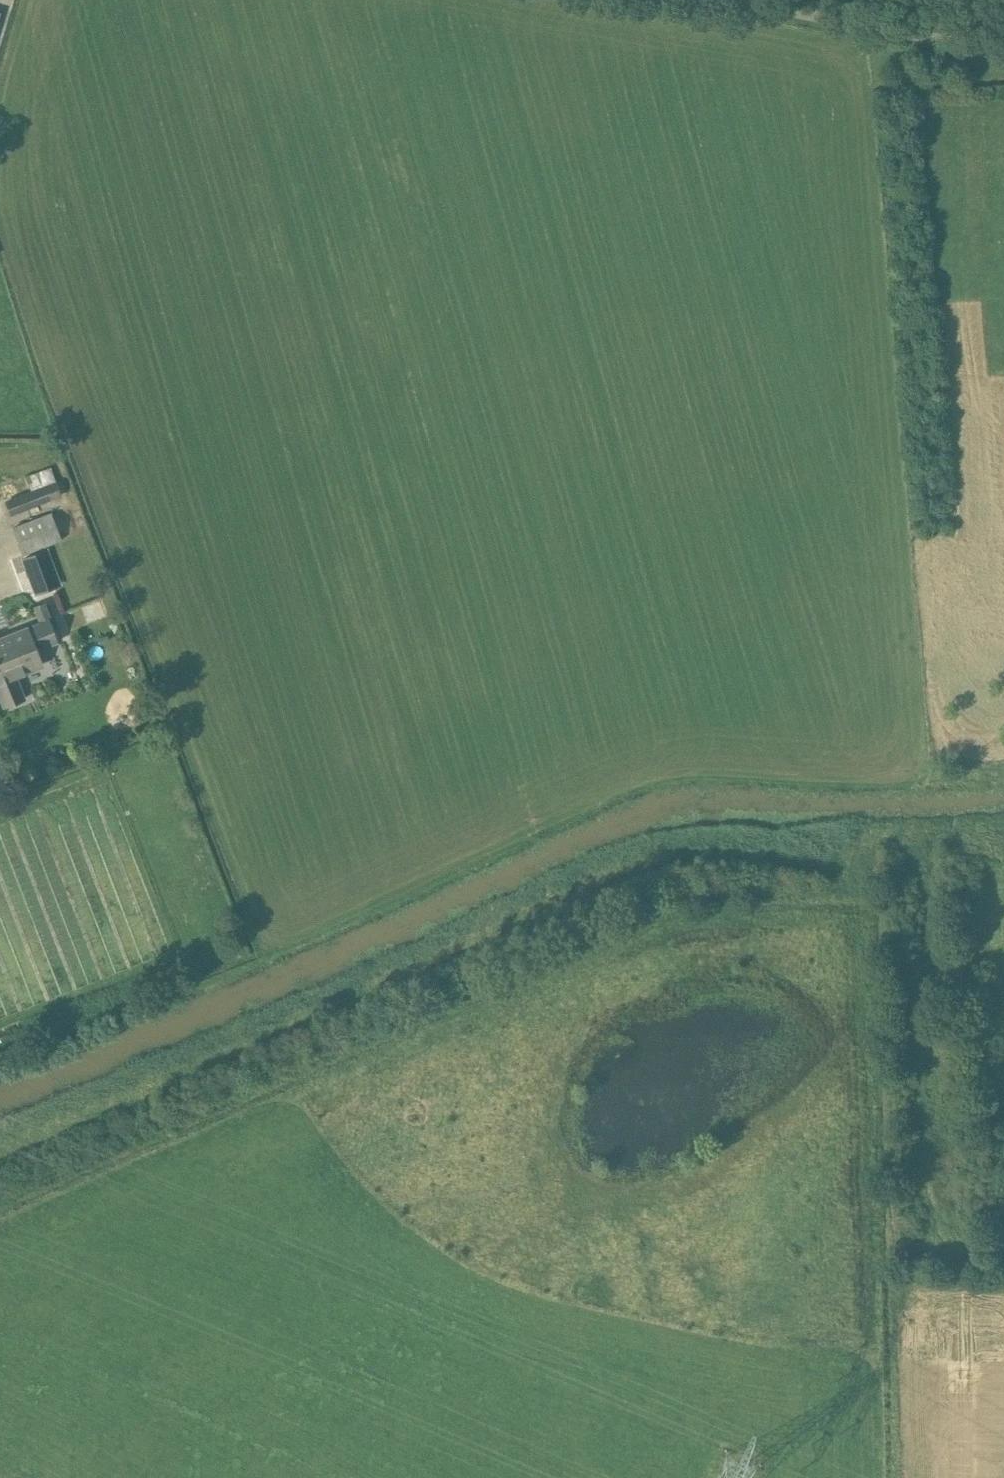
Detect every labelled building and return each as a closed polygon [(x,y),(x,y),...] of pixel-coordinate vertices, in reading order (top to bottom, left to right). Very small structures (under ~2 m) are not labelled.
[(57,481),(5,501),(11,517),(63,497),(57,481)] [(51,511),(14,526),(23,549),(25,555),(30,553),(63,540),(61,535),(51,511)] [(0,638),(0,702),(3,709),(27,699),(17,674),(41,665),(35,649),(57,641),(49,620),(50,620),(43,603),(36,606),(43,621),(27,628),(0,638)]
